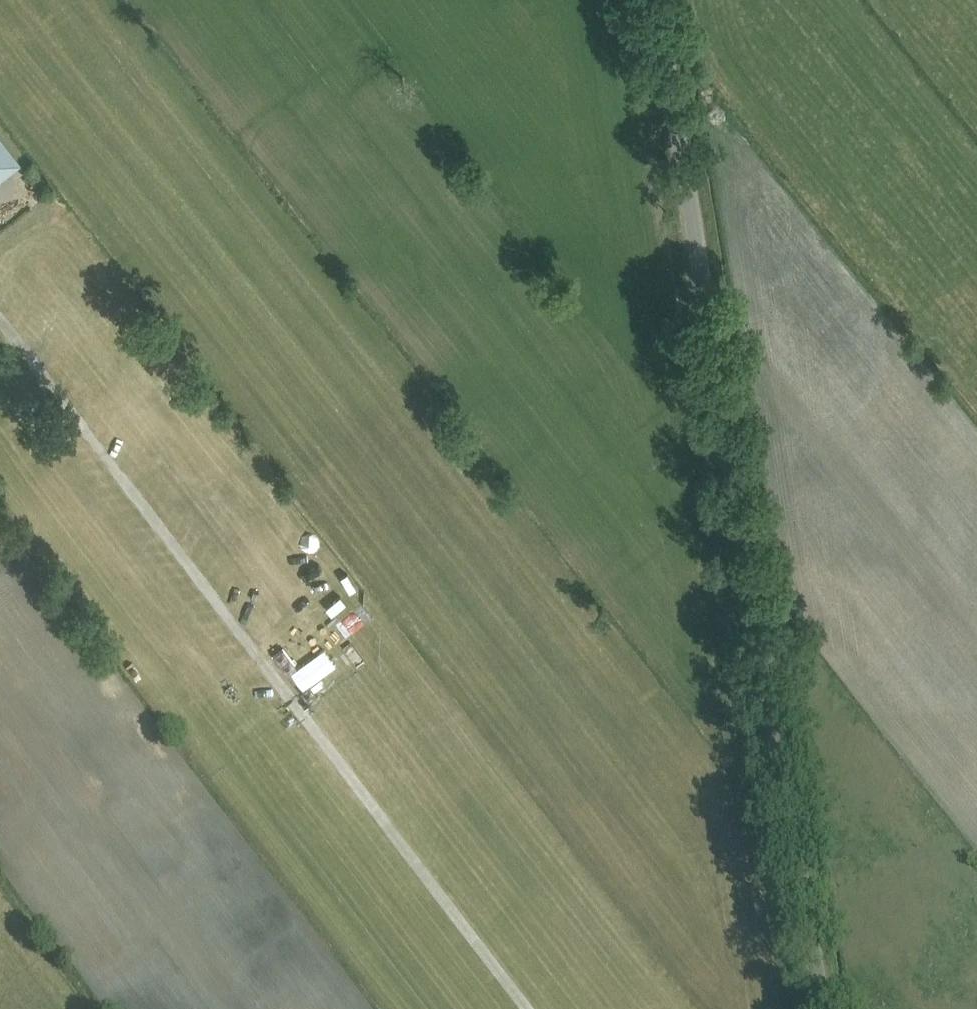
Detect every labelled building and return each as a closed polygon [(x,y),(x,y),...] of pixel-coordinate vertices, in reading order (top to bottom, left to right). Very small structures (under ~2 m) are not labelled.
[(20,164),(0,138),(0,179),(20,164)]
